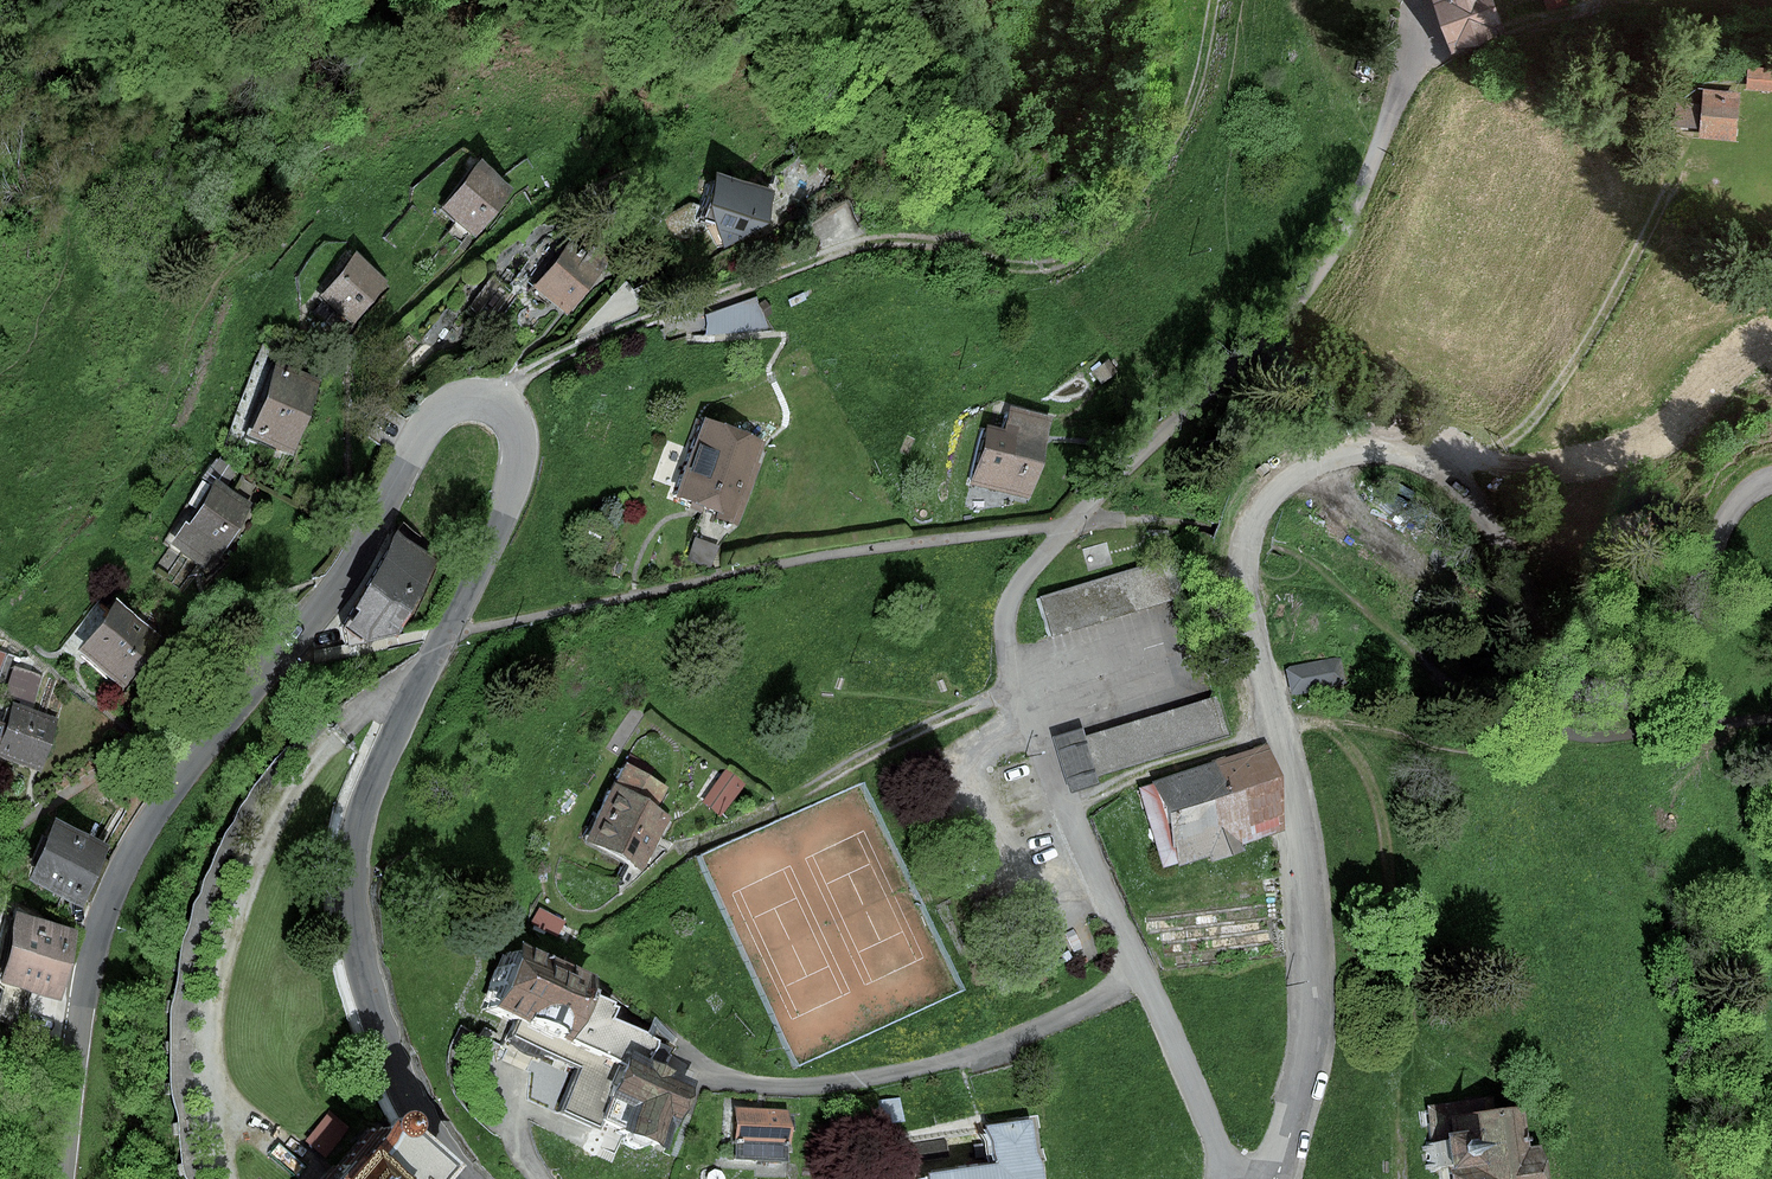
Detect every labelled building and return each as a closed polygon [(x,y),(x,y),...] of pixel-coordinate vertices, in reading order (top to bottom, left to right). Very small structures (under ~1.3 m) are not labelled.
[(1452,49),(1504,30),(1493,0),(1434,0),(1452,49)] [(1749,68),(1748,88),(1771,89),(1771,70),(1749,68)] [(1737,95),(1706,92),(1703,135),(1734,137),(1737,95)] [(1690,123),(1687,98),(1666,100),(1669,125),(1690,123)] [(512,189),(482,164),(445,207),(476,233),(512,189)] [(771,193),(710,181),(703,211),(721,243),(764,225),(771,193)] [(580,237),(538,284),(566,309),(608,262),(580,237)] [(325,293),(354,320),(387,284),(358,257),(325,293)] [(253,435),(292,450),(319,380),(280,364),(253,435)] [(1043,419),(1006,412),(1003,431),(985,428),(975,481),(1029,492),(1043,419)] [(760,444),(704,424),(678,498),(734,518),(760,444)] [(234,471),(216,460),(168,537),(211,564),(250,502),(224,487),(234,471)] [(367,637),(398,630),(436,559),(396,538),(349,627),(367,637)] [(1157,562),(1042,599),(1053,635),(1169,598),(1157,562)] [(85,651),(124,681),(158,637),(119,607),(85,651)] [(1343,683),(1339,659),(1288,669),(1293,692),(1343,683)] [(25,699),(32,672),(0,664),(0,692),(25,699)] [(1214,699),(1089,737),(1100,772),(1225,734),(1214,699)] [(38,767),(54,720),(17,706),(9,727),(0,724),(0,754),(38,767)] [(1074,724),(1043,734),(1062,790),(1093,779),(1074,724)] [(1231,844),(1274,830),(1262,761),(1237,769),(1234,761),(1135,793),(1160,871),(1207,855),(1209,861),(1234,853),(1231,844)] [(666,787),(627,767),(590,841),(641,866),(666,816),(655,810),(666,787)] [(742,784),(726,772),(707,799),(722,810),(742,784)] [(33,879),(81,901),(107,845),(59,823),(33,879)] [(74,930),(20,917),(5,980),(59,993),(74,930)] [(578,1066),(560,1111),(631,1139),(659,1150),(673,1115),(679,1117),(692,1083),(687,1081),(640,1063),(650,1038),(600,1019),(606,1004),(580,994),(585,981),(507,950),(485,1006),(518,1019),(510,1039),(578,1066)] [(901,1099),(873,1102),(875,1124),(904,1121),(901,1099)] [(1523,1146),(1507,1148),(1502,1109),(1417,1120),(1424,1178),(1527,1178),(1523,1146)] [(787,1113),(738,1110),(736,1153),(785,1156),(787,1113)] [(436,1173),(387,1128),(386,1123),(380,1119),(374,1119),(369,1121),(362,1127),(363,1136),(340,1163),(333,1156),(313,1178),(430,1178),(436,1173)] [(986,1129),(992,1165),(920,1177),(921,1178),(1041,1178),(1032,1121),(986,1129)]
